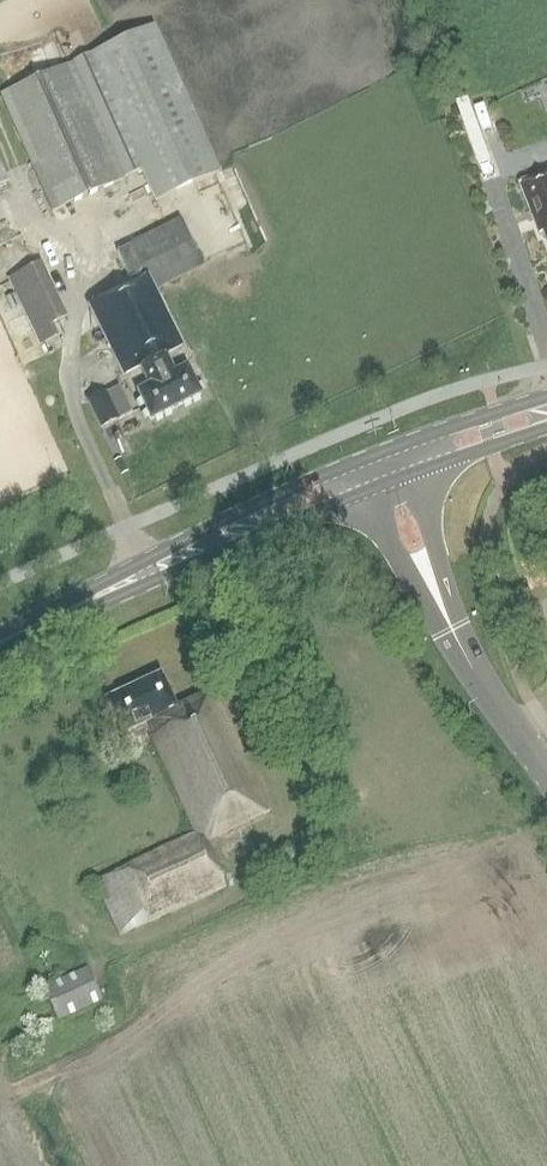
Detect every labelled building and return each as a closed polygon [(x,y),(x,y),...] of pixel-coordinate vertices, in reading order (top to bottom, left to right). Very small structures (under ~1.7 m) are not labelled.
[(217,173),(151,29),(69,66),(120,178),(139,170),(153,202),(217,173)] [(120,178),(69,66),(0,98),(0,103),(50,213),(122,181),(120,178)] [(522,183),(542,235),(546,233),(546,237),(546,173),(522,183)] [(183,223),(131,249),(151,289),(203,263),(183,223)] [(117,252),(129,277),(141,272),(129,246),(117,252)] [(14,279),(39,331),(65,319),(40,266),(14,279)] [(136,395),(137,394),(151,421),(200,396),(187,369),(186,368),(174,374),(165,355),(180,347),(145,279),(89,308),(124,376),(138,368),(148,387),(136,393),(136,395)] [(86,401),(99,427),(117,419),(104,392),(86,401)] [(226,886),(205,841),(269,812),(214,691),(176,709),(160,674),(107,699),(123,734),(146,723),(197,834),(95,882),(120,935),(226,886)] [(58,1019),(101,999),(87,969),(44,989),(58,1019)]
